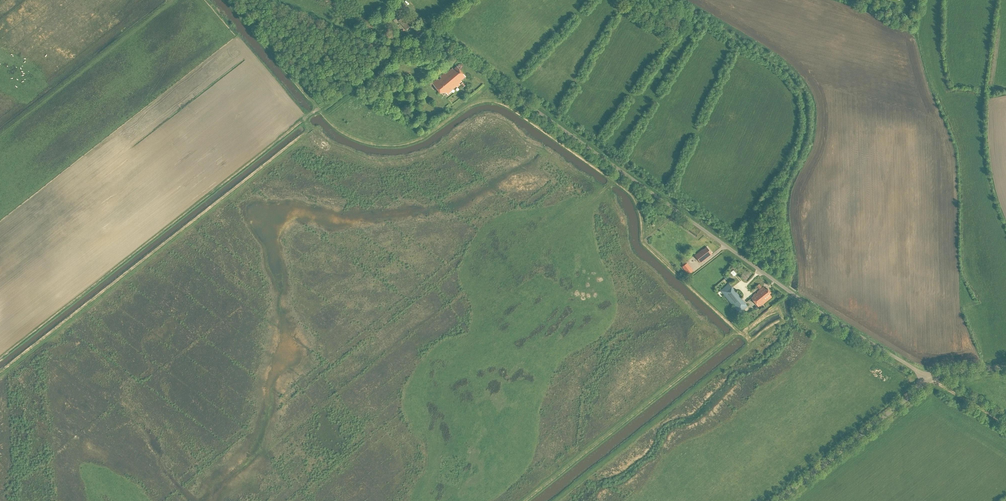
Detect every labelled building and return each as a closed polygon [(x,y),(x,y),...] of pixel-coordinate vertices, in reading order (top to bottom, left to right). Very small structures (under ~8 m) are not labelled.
[(398,6),(395,1),(387,8),(391,12),(398,6)] [(406,14),(404,16),(399,21),(407,30),(412,25),(411,24),(413,22),(406,14)] [(438,79),(433,83),(441,93),(444,90),(448,95),(452,92),(451,91),(457,86),(458,87),(460,85),(460,84),(462,82),(461,81),(466,77),(457,66),(454,69),(453,68),(446,74),(445,73),(441,77),(442,78),(440,80),(438,79)] [(703,249),(696,255),(702,262),(709,257),(708,255),(711,252),(707,247),(704,249),(703,249)] [(687,264),(682,267),(688,275),(693,271),(687,264)] [(720,291),(739,313),(748,306),(725,279),(715,287),(719,292),(720,291)] [(769,294),(771,292),(768,289),(766,290),(763,287),(757,292),(758,292),(756,294),(756,293),(753,295),(754,296),(751,298),(759,307),(772,297),(769,294)]
